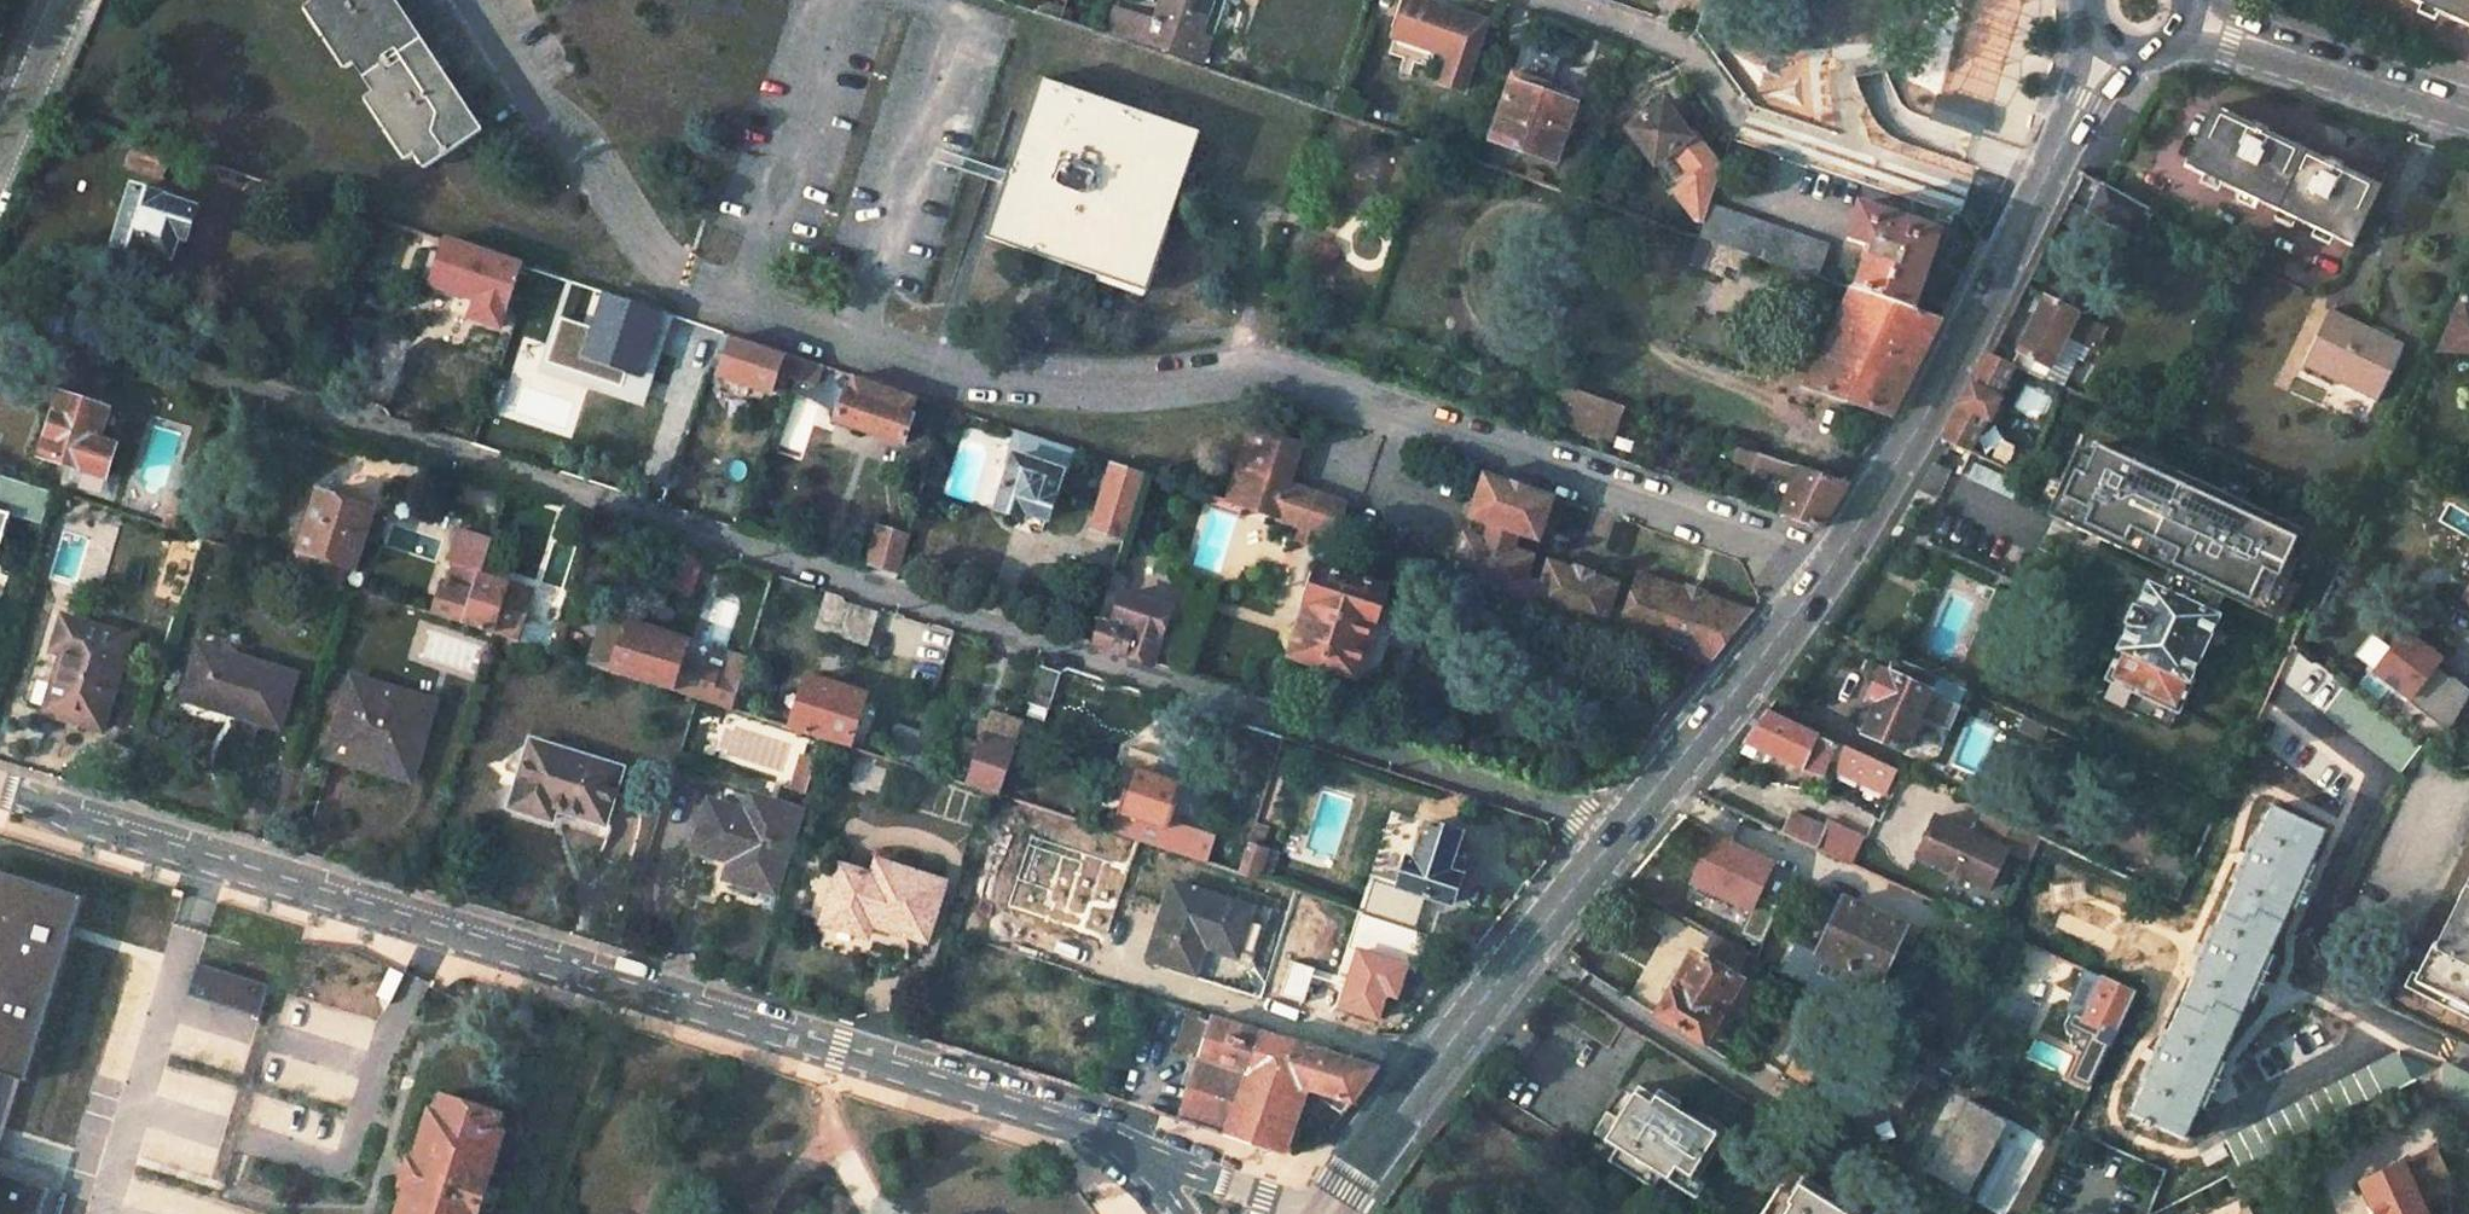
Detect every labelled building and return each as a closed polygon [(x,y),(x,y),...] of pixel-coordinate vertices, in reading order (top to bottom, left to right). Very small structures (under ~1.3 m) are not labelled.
[(421,169),(479,129),(441,75),(390,0),(305,0),(421,169)] [(1143,40),(1202,60),(1209,40),(1199,37),(1211,0),(1163,0),(1156,23),(1151,21),(1143,40)] [(1421,0),(1410,0),(1397,36),(1449,53),(1439,81),(1462,90),(1486,23),(1467,16),(1421,0)] [(1705,3),(1724,9),(1727,0),(1706,0),(1705,3)] [(2468,27),(2468,0),(2409,0),(2468,27)] [(1143,40),(1151,21),(1114,8),(1107,27),(1143,40)] [(1515,75),(1492,140),(1554,161),(1574,102),(1537,90),(1539,83),(1515,75)] [(1143,294),(1198,130),(1042,76),(1007,178),(986,241),(1123,287),(1143,294)] [(1990,112),(1938,94),(1930,119),(1982,137),(1990,112)] [(1663,103),(1627,131),(1654,165),(1688,137),(1663,103)] [(2184,168),(2268,208),(2298,148),(2269,134),(2271,129),(2252,121),(2250,125),(2211,106),(2184,168)] [(138,138),(129,164),(164,176),(173,149),(138,138)] [(2298,148),(2268,208),(2351,248),(2382,187),(2344,170),(2346,164),(2329,157),(2327,161),(2298,148)] [(2105,187),(2091,213),(2136,237),(2150,212),(2105,187)] [(136,189),(118,243),(145,253),(146,249),(172,257),(179,237),(187,239),(198,209),(136,189)] [(1911,309),(1939,229),(1858,202),(1845,240),(1869,248),(1854,290),(1911,309)] [(1710,204),(1710,205),(1700,237),(1719,244),(1819,278),(1830,245),(1710,204)] [(1327,240),(1314,251),(1327,266),(1340,255),(1327,240)] [(476,250),(461,294),(477,299),(471,317),(499,327),(521,265),(476,250)] [(1911,309),(1854,290),(1804,384),(1893,412),(1918,364),(1941,319),(1911,309)] [(604,292),(582,357),(605,365),(602,374),(617,379),(613,388),(633,395),(621,430),(652,440),(673,378),(645,368),(665,312),(604,292)] [(2461,294),(2435,352),(2468,353),(2468,298),(2461,294)] [(2043,378),(2064,334),(2089,345),(2092,346),(2102,325),(2044,298),(2011,365),(2015,366),(2043,378)] [(2331,309),(2306,361),(2378,396),(2404,343),(2331,309)] [(2064,334),(2043,378),(2062,386),(2079,348),(2086,351),(2089,345),(2064,334)] [(800,357),(736,336),(722,375),(787,398),(793,377),(800,357)] [(1991,465),(1996,454),(1986,451),(1989,446),(1978,441),(1987,424),(1990,426),(2001,402),(1998,401),(2015,366),(2011,365),(1987,355),(1941,442),(1946,444),(1991,465)] [(800,357),(793,377),(817,385),(824,365),(800,357)] [(846,391),(837,421),(906,444),(916,413),(912,412),(917,396),(856,376),(850,393),(846,391)] [(1560,385),(1546,425),(1612,448),(1627,407),(1560,385)] [(62,395),(42,456),(78,468),(106,478),(109,468),(116,447),(100,442),(110,409),(62,395)] [(1299,439),(1247,421),(1221,497),(1271,513),(1282,480),(1285,481),(1299,439)] [(1018,462),(1000,516),(1026,524),(1027,516),(1049,522),(1063,476),(1061,476),(1070,447),(1029,433),(1020,462),(1018,462)] [(2294,551),(2305,527),(2246,502),(2224,492),(2143,457),(2140,465),(2122,458),(2098,448),(2093,461),(2078,454),(2056,506),(2075,514),(2071,525),(2109,542),(2114,530),(2161,550),(2156,563),(2148,581),(2135,575),(2124,600),(2121,599),(2114,615),(2117,617),(2106,642),(2108,643),(2086,693),(2163,727),(2214,610),(2218,612),(2226,593),(2231,582),(2282,604),(2303,554),(2294,551)] [(1802,465),(1759,450),(1754,464),(1797,479),(1802,465)] [(2140,465),(2143,457),(2126,450),(2122,458),(2140,465)] [(1147,472),(1111,460),(1091,527),(1127,538),(1147,472)] [(1797,479),(1792,493),(1784,491),(1776,513),(1820,528),(1837,502),(1850,481),(1802,465),(1797,479)] [(106,478),(78,468),(72,487),(112,500),(122,471),(109,468),(106,478)] [(1486,521),(1520,533),(1537,539),(1552,494),(1485,472),(1470,516),(1486,521)] [(8,511),(16,514),(51,525),(61,494),(2,475),(0,481),(0,535),(8,511)] [(1282,480),(1271,513),(1331,533),(1342,499),(1285,481),(1282,480)] [(2224,492),(2246,502),(2251,491),(2228,482),(2224,492)] [(344,585),(350,565),(356,568),(374,511),(320,493),(296,570),(344,585)] [(2075,514),(2056,506),(2051,517),(2071,525),(2075,514)] [(180,522),(168,518),(165,528),(177,532),(180,522)] [(1520,533),(1486,521),(1479,541),(1514,552),(1520,533)] [(2294,551),(2303,554),(2313,531),(2305,527),(2294,551)] [(2161,550),(2114,530),(2109,542),(2156,563),(2161,550)] [(491,540),(462,531),(453,558),(460,560),(452,585),(446,582),(436,615),(464,624),(479,578),(491,540)] [(912,539),(887,532),(877,566),(903,575),(912,539)] [(1450,573),(1712,659),(1734,633),(1751,612),(1727,603),(1709,597),(1684,589),(1637,573),(1627,606),(1610,600),(1615,584),(1589,575),(1568,568),(1545,561),(1540,576),(1523,570),(1527,557),(1514,552),(1479,541),(1463,535),(1450,573)] [(683,551),(667,545),(657,576),(674,581),(683,551)] [(674,581),(687,586),(697,556),(683,551),(674,581)] [(1568,568),(1589,575),(1591,568),(1570,561),(1568,568)] [(1330,571),(1300,658),(1369,681),(1398,593),(1330,571)] [(464,624),(515,640),(528,594),(479,578),(464,624)] [(1711,588),(1687,580),(1684,589),(1709,597),(1711,588)] [(2282,604),(2231,582),(2226,593),(2277,615),(2282,604)] [(842,596),(821,589),(808,628),(853,642),(864,608),(845,601),(842,596)] [(1751,612),(1761,599),(1732,589),(1727,603),(1751,612)] [(1369,681),(1385,686),(1414,598),(1398,593),(1369,681)] [(2114,615),(2121,599),(2110,594),(2103,611),(2114,615)] [(1157,663),(1175,610),(1127,595),(1116,628),(1102,624),(1096,644),(1157,663)] [(864,608),(853,642),(868,647),(879,612),(864,608)] [(687,639),(604,613),(587,664),(671,690),(680,660),(687,639)] [(69,650),(50,708),(108,726),(134,639),(70,618),(60,646),(69,650)] [(2468,696),(2468,690),(2452,677),(2450,679),(2435,667),(2440,660),(2404,632),(2374,672),(2409,699),(2407,702),(2448,733),(2468,696)] [(205,645),(191,692),(236,706),(237,702),(249,705),(245,714),(288,727),(303,675),(205,645)] [(716,676),(680,660),(671,690),(731,710),(748,657),(733,652),(725,678),(716,676)] [(1871,715),(1863,729),(1903,748),(1920,711),(1936,676),(1897,658),(1889,675),(1884,672),(1865,712),(1871,715)] [(1031,705),(1050,712),(1062,674),(1043,668),(1031,705)] [(805,676),(788,728),(847,747),(863,699),(864,695),(805,676)] [(1971,691),(1936,676),(1920,711),(1956,728),(1971,691)] [(361,681),(339,752),(414,777),(430,730),(416,725),(423,702),(361,681)] [(2348,687),(2326,711),(2403,772),(2423,747),(2348,687)] [(878,704),(863,699),(847,747),(862,752),(878,704)] [(416,725),(430,730),(437,706),(423,702),(416,725)] [(1767,711),(1744,741),(1817,774),(1826,755),(1840,761),(1847,745),(1834,739),(1833,741),(1767,711)] [(1001,797),(1023,730),(1025,724),(996,715),(994,723),(988,721),(983,738),(988,740),(973,788),(1001,797)] [(928,718),(921,737),(911,768),(939,777),(948,745),(955,727),(928,718)] [(921,737),(897,729),(888,760),(911,768),(921,737)] [(951,781),(973,788),(988,740),(983,738),(965,733),(951,781)] [(537,742),(517,809),(543,818),(548,806),(560,810),(611,825),(628,771),(537,742)] [(1840,761),(1837,766),(1886,787),(1895,767),(1847,745),(1840,761)] [(831,766),(807,758),(793,800),(817,808),(831,766)] [(1163,849),(1177,807),(1196,813),(1209,773),(1161,758),(1155,776),(1132,769),(1111,832),(1163,849)] [(711,801),(695,852),(730,862),(725,877),(774,891),(799,813),(750,798),(746,811),(711,801)] [(548,806),(543,818),(556,822),(560,810),(548,806)] [(2148,1078),(2131,1112),(2145,1119),(2142,1125),(2151,1129),(2153,1122),(2183,1137),(2328,831),(2275,806),(2259,839),(2255,837),(2235,878),(2241,880),(2217,930),(2213,928),(2194,968),(2198,971),(2167,1036),(2162,1034),(2143,1076),(2148,1078)] [(1975,832),(1935,814),(1918,853),(1944,867),(1945,865),(1968,876),(1967,878),(1991,886),(2008,848),(2030,859),(2041,833),(1985,808),(1975,832)] [(1819,846),(1829,826),(1795,810),(1785,830),(1819,846)] [(1407,857),(1398,884),(1450,900),(1458,874),(1447,872),(1458,833),(1423,822),(1411,859),(1407,857)] [(1210,864),(1216,845),(1191,837),(1184,856),(1210,864)] [(1257,879),(1261,867),(1272,871),(1278,851),(1248,841),(1238,873),(1257,879)] [(1766,916),(1786,873),(1738,851),(1718,894),(1766,916)] [(840,868),(823,922),(866,935),(870,922),(924,939),(942,884),(875,864),(871,877),(840,868)] [(22,1076),(28,1078),(83,892),(0,868),(0,1070),(22,1076)] [(1173,882),(1150,956),(1195,971),(1207,937),(1237,947),(1250,905),(1173,882)] [(2415,980),(2468,1008),(2468,884),(2437,947),(2433,945),(2415,980)] [(1830,998),(1844,966),(1874,979),(1898,925),(1844,900),(1820,953),(1797,942),(1782,972),(1830,998)] [(1694,952),(1658,1014),(1703,1042),(1739,977),(1734,974),(1746,953),(1712,935),(1700,955),(1694,952)] [(269,982),(195,962),(186,995),(260,1014),(269,982)] [(2108,977),(2089,1019),(2108,1028),(2104,1037),(2113,1041),(2137,991),(2108,977)] [(1212,1017),(1213,1014),(1190,1006),(1184,1026),(1206,1034),(1212,1017)] [(1179,1041),(1202,1049),(1178,1120),(1282,1151),(1303,1092),(1283,1086),(1272,1087),(1249,1079),(1264,1033),(1212,1017),(1206,1034),(1184,1026),(1179,1041)] [(1264,1033),(1249,1079),(1272,1087),(1283,1086),(1303,1092),(1304,1088),(1328,1096),(1327,1102),(1342,1115),(1356,1097),(1379,1069),(1264,1033)] [(1899,1111),(1917,1081),(1867,1052),(1856,1064),(1809,1036),(1786,1075),(1804,1085),(1817,1063),(1899,1111)] [(2413,1084),(2398,1054),(2225,1140),(2239,1169),(2413,1084)] [(22,1076),(0,1070),(0,1145),(22,1076)] [(1686,1190),(1724,1129),(1693,1110),(1689,1117),(1673,1107),(1678,1100),(1656,1087),(1652,1094),(1635,1084),(1615,1117),(1603,1110),(1590,1131),(1615,1146),(1607,1158),(1650,1185),(1658,1173),(1686,1190)] [(396,1213),(487,1213),(504,1162),(493,1159),(507,1116),(434,1092),(413,1158),(407,1155),(399,1183),(405,1186),(396,1213)] [(1965,1098),(1928,1168),(1946,1177),(1926,1213),(1965,1213),(2000,1148),(1993,1145),(2007,1120),(1965,1098)] [(2403,1134),(2414,1153),(2359,1183),(2375,1213),(2428,1213),(2414,1189),(2450,1169),(2440,1150),(2448,1146),(2445,1115),(2445,1112),(2403,1134)] [(2073,1128),(2048,1114),(2033,1146),(2058,1160),(2073,1128)] [(1,1169),(53,1185),(55,1170),(0,1153),(0,1169),(1,1169)] [(53,1185),(1,1169),(0,1169),(0,1213),(44,1213),(53,1185)] [(1800,1174),(1776,1213),(1865,1213),(1800,1174)]
